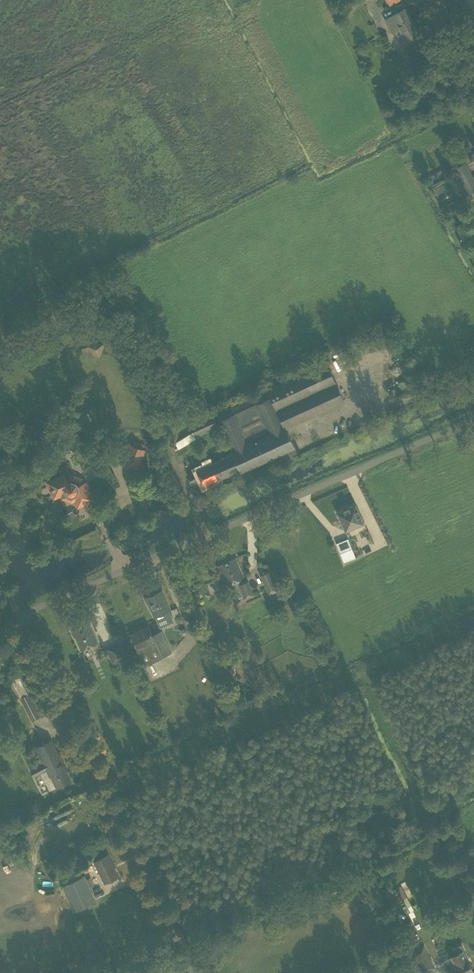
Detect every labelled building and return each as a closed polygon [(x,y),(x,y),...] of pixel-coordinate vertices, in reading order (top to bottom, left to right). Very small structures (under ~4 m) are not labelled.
[(400,28),(406,40),(418,33),(405,8),(385,19),(392,32),(400,28)] [(468,193),(473,190),(473,179),(469,170),(465,163),(455,169),(468,193)] [(460,223),(454,227),(463,242),(469,239),(460,223)] [(268,388),(286,426),(289,425),(287,420),(294,416),(297,422),(344,400),(326,361),(268,388)] [(412,375),(404,378),(409,390),(417,386),(412,375)] [(240,468),(244,476),(260,469),(257,463),(281,451),(284,457),(297,451),(286,426),(268,388),(267,388),(268,390),(216,414),(231,447),(233,452),(240,468)] [(189,423),(195,437),(218,426),(212,412),(189,423)] [(122,464),(138,469),(146,449),(130,443),(122,464)] [(188,449),(185,444),(176,450),(179,455),(188,449)] [(197,469),(188,474),(193,484),(201,480),(204,485),(240,468),(233,452),(215,461),(197,469)] [(76,501),(78,505),(93,499),(85,482),(81,484),(79,480),(81,478),(71,474),(71,477),(67,479),(65,474),(48,482),(55,496),(59,494),(61,490),(63,489),(66,494),(72,497),(77,494),(78,496),(76,501)] [(337,512),(346,531),(364,523),(356,504),(337,512)] [(352,548),(340,553),(344,562),(356,557),(352,548)] [(243,593),(245,599),(254,595),(248,580),(244,582),(242,578),(244,577),(235,557),(217,565),(220,571),(221,571),(227,585),(228,584),(234,597),(243,593)] [(260,575),(268,595),(278,591),(269,571),(260,575)] [(162,590),(144,597),(147,604),(148,603),(154,617),(155,617),(156,616),(158,622),(166,619),(168,622),(173,620),(169,611),(171,610),(162,590)] [(75,636),(81,650),(98,642),(89,622),(71,630),(74,636),(75,636)] [(148,625),(130,634),(134,643),(144,665),(163,656),(172,652),(161,630),(152,634),(150,628),(148,625)] [(214,632),(207,635),(210,642),(217,639),(214,632)] [(106,648),(113,662),(124,657),(118,643),(106,648)] [(11,677),(21,697),(28,693),(18,673),(11,677)] [(21,697),(33,721),(40,717),(28,694),(21,697)] [(188,720),(192,729),(208,722),(204,712),(188,720)] [(41,772),(50,790),(70,780),(51,740),(33,749),(42,768),(40,769),(39,765),(31,769),(34,776),(41,772)] [(94,860),(105,882),(118,875),(107,854),(94,860)] [(61,885),(72,910),(95,900),(84,875),(61,885)] [(411,949),(422,972),(434,966),(423,943),(411,949)] [(450,972),(470,972),(473,971),(463,951),(465,950),(462,944),(453,949),(456,954),(442,961),(446,969),(448,968),(450,972)]
